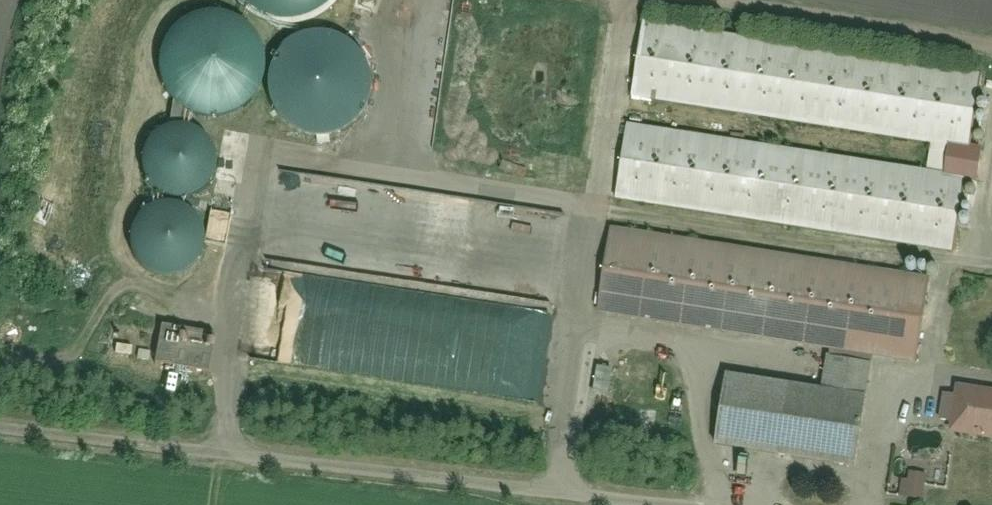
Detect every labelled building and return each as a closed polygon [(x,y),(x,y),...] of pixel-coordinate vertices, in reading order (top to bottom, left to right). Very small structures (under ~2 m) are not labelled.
[(262,3),(280,13),(300,17),(320,14),(339,6),(345,0),(259,0),(262,3)] [(168,97),(180,110),(196,118),(214,121),(232,117),(248,107),(259,93),(265,76),(265,58),(259,41),(248,28),(234,19),(217,15),(200,16),(185,22),(172,33),(163,48),(159,64),(161,81),(168,97)] [(951,156),(946,179),(632,133),(622,203),(952,252),(962,182),(974,184),(979,157),(971,156),(983,81),(649,25),(635,104),(951,156)] [(278,114),(290,128),(306,136),(324,138),(342,134),(358,125),(369,111),(375,94),(375,76),(368,59),(358,46),(343,37),(327,32),(310,34),(294,40),(282,51),(273,66),(269,82),(271,99),(278,114)] [(188,200),(199,195),(207,186),(212,175),(212,164),(209,152),(202,143),(193,136),(183,133),(172,133),(161,137),(152,144),(146,153),(143,164),(144,175),(148,185),(155,193),(165,199),(177,202),(188,200)] [(179,276),(189,270),(197,262),(202,251),(203,239),(200,228),(193,218),(184,212),(173,208),(162,209),(151,212),(143,219),(136,228),(134,239),(134,250),(138,261),(145,269),(156,275),(167,277),(179,276)] [(921,359),(931,286),(935,287),(937,265),(907,262),(906,278),(611,237),(600,315),(921,359)] [(832,363),(827,395),(731,382),(723,443),(857,461),(870,368),(832,363)] [(954,434),(991,440),(991,394),(961,389),(954,434)] [(910,437),(905,502),(930,504),(930,492),(949,494),(953,441),(910,437)]
